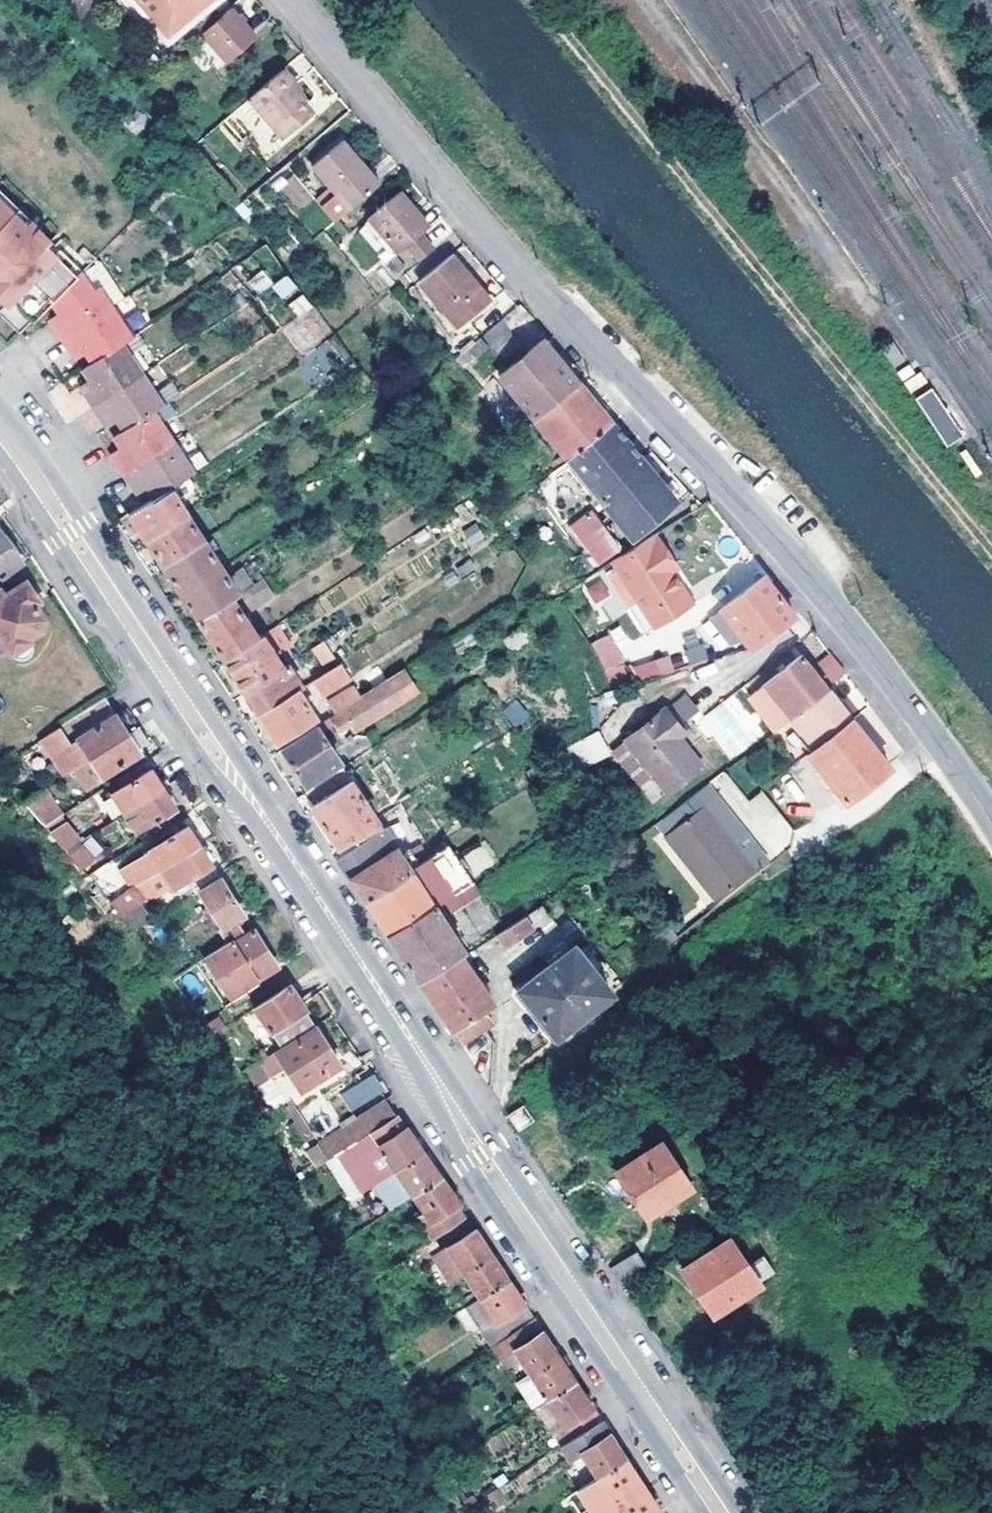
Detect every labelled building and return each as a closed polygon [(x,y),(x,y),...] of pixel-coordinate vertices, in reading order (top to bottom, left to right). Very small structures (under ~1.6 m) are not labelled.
[(170,39),(212,0),(133,0),(170,39)] [(248,20),(235,5),(230,10),(243,25),(248,20)] [(230,10),(202,34),(228,65),(257,40),(243,25),(230,10)] [(297,85),(283,70),(250,98),(289,143),(316,119),(301,102),(291,90),(297,85)] [(307,97),(297,85),(291,90),(301,102),(307,97)] [(280,151),(289,143),(250,98),(240,106),(280,151)] [(352,213),(382,186),(361,161),(345,143),(315,170),(352,213)] [(294,169),(273,182),(294,215),(314,202),(294,169)] [(8,289),(12,285),(46,317),(60,303),(89,273),(91,271),(56,238),(60,233),(40,214),(35,218),(0,185),(0,282),(8,289)] [(426,233),(434,226),(417,206),(404,192),(374,218),(376,220),(361,233),(388,265),(409,247),(426,233)] [(426,233),(409,247),(423,262),(439,249),(426,233)] [(478,286),(452,257),(422,283),(462,328),(492,302),(478,286)] [(109,261),(89,273),(99,290),(105,287),(117,307),(133,297),(109,261)] [(257,294),(272,283),(262,271),(248,282),(257,294)] [(99,290),(89,273),(60,303),(66,313),(57,319),(69,338),(117,307),(105,287),(99,290)] [(281,299),(297,291),(289,275),(273,283),(281,299)] [(298,318),(313,308),(303,293),(288,303),(298,318)] [(532,311),(523,302),(519,305),(484,335),(493,345),(498,351),(516,335),(515,328),(532,311)] [(129,325),(117,307),(69,338),(83,359),(93,353),(99,362),(132,341),(140,335),(132,324),(129,325)] [(467,368),(493,345),(484,335),(457,358),(467,368)] [(581,382),(580,380),(562,359),(545,340),(503,377),(538,417),(581,382)] [(139,351),(132,341),(99,362),(89,369),(96,379),(87,385),(101,405),(148,374),(134,354),(139,351)] [(882,349),(894,368),(906,361),(894,341),(882,349)] [(896,371),(903,381),(917,372),(910,362),(896,371)] [(911,393),(928,382),(920,370),(917,372),(903,381),(911,393)] [(160,392),(148,374),(101,405),(115,427),(124,421),(131,430),(160,410),(172,402),(164,390),(160,392)] [(581,382),(538,417),(572,460),(615,424),(597,402),(581,382)] [(932,386),(915,398),(946,446),(964,434),(932,386)] [(168,422),(160,410),(131,430),(119,437),(127,447),(117,454),(130,473),(178,441),(166,423),(168,422)] [(639,453),(615,424),(572,460),(606,499),(648,465),(639,453)] [(191,461),(178,441),(130,473),(143,493),(152,487),(160,498),(174,488),(201,470),(193,460),(191,461)] [(680,502),(660,477),(648,465),(606,499),(639,540),(680,502)] [(192,514),(174,488),(160,498),(133,515),(141,526),(151,541),(192,514)] [(607,524),(595,508),(571,527),(602,564),(622,547),(604,526),(607,524)] [(208,540),(192,514),(151,541),(159,553),(164,561),(159,566),(162,571),(167,567),(208,540)] [(471,546),(485,537),(476,523),(461,532),(471,546)] [(25,563),(11,544),(0,529),(0,581),(25,563)] [(617,561),(620,566),(657,542),(654,537),(618,561),(617,561)] [(664,537),(657,542),(675,569),(682,564),(664,537)] [(225,567),(208,540),(167,567),(176,580),(184,593),(225,567)] [(675,569),(657,542),(620,566),(659,627),(697,604),(675,569)] [(241,593),(225,567),(184,593),(192,605),(201,620),(236,596),(241,593)] [(755,647),(798,616),(780,591),(769,576),(726,607),(755,647)] [(1,591),(6,597),(18,588),(11,579),(0,587),(0,589),(1,591)] [(0,592),(0,656),(8,651),(12,655),(17,659),(20,661),(25,660),(29,659),(33,655),(34,651),(34,645),(31,640),(42,631),(46,618),(38,603),(43,599),(36,588),(33,590),(28,582),(18,588),(6,597),(1,591),(0,592)] [(236,596),(201,620),(212,637),(227,659),(262,636),(236,596)] [(635,605),(627,610),(643,633),(651,628),(635,605)] [(534,641),(513,610),(492,626),(513,656),(534,641)] [(620,627),(629,640),(634,636),(625,623),(620,627)] [(279,653),(292,646),(278,625),(266,633),(279,653)] [(620,646),(629,640),(620,627),(612,632),(620,646)] [(247,689),(285,665),(265,633),(262,636),(227,659),(228,660),(237,674),(247,689)] [(339,639),(334,633),(330,635),(335,642),(339,639)] [(609,682),(627,674),(610,634),(592,642),(609,682)] [(335,642),(330,635),(318,644),(328,658),(341,651),(335,642)] [(685,662),(705,662),(706,639),(686,639),(685,662)] [(637,681),(674,670),(669,654),(632,665),(637,681)] [(843,667),(838,660),(822,673),(806,654),(753,696),(779,730),(794,719),(800,714),(834,689),(832,688),(848,674),(843,667)] [(351,676),(342,661),(318,677),(327,692),(351,676)] [(263,713),(302,688),(305,685),(289,662),(285,665),(247,689),(249,692),(254,700),(263,713)] [(341,712),(334,716),(340,724),(345,733),(356,726),(360,732),(422,693),(407,667),(391,679),(365,695),(341,712)] [(341,712),(365,695),(357,685),(333,700),(341,712)] [(302,688),(263,713),(273,728),(282,742),(320,717),(302,688)] [(800,714),(822,740),(825,743),(856,719),(846,705),(834,689),(800,714)] [(669,705),(684,723),(699,710),(684,692),(669,705)] [(699,717),(727,760),(763,736),(735,693),(699,717)] [(73,743),(119,714),(113,705),(107,698),(61,727),(72,744),(73,743)] [(516,699),(502,712),(516,727),(530,714),(516,699)] [(672,789),(705,761),(682,733),(677,728),(683,723),(669,707),(631,738),(672,789)] [(119,714),(73,743),(87,763),(94,758),(141,728),(135,719),(128,708),(119,714)] [(815,745),(822,740),(800,714),(794,719),(815,745)] [(340,724),(334,716),(320,725),(325,733),(340,724)] [(809,750),(850,804),(895,769),(856,719),(825,743),(822,740),(815,745),(809,750)] [(688,728),(683,723),(677,728),(682,733),(688,728)] [(325,733),(320,725),(285,747),(296,763),(310,785),(344,762),(325,733)] [(58,753),(72,744),(61,727),(47,736),(58,753)] [(141,728),(94,758),(87,763),(82,766),(94,785),(106,778),(106,777),(141,754),(140,750),(150,743),(141,728)] [(598,730),(571,744),(584,768),(611,754),(598,730)] [(381,818),(347,767),(307,793),(325,821),(339,844),(355,834),(362,830),(363,829),(381,818)] [(128,813),(165,789),(160,782),(153,771),(117,794),(128,813)] [(165,789),(128,813),(141,831),(178,807),(171,798),(165,789)] [(63,816),(43,791),(26,802),(47,827),(63,816)] [(707,808),(758,870),(768,862),(718,798),(707,808)] [(718,902),(758,870),(707,808),(667,838),(718,902)] [(355,834),(362,844),(370,839),(387,828),(381,818),(363,829),(362,830),(355,834)] [(65,827),(81,844),(93,836),(77,820),(65,827)] [(54,835),(69,852),(81,844),(65,827),(54,835)] [(137,887),(165,869),(201,846),(194,834),(189,827),(126,870),(137,887)] [(357,883),(368,900),(414,870),(387,828),(370,839),(362,844),(341,859),(357,883)] [(81,844),(95,861),(107,852),(93,836),(81,844)] [(484,843),(462,855),(474,876),(496,864),(484,843)] [(84,868),(95,861),(81,844),(69,852),(84,868)] [(207,854),(201,846),(165,869),(137,887),(135,888),(125,894),(112,902),(124,917),(156,894),(158,896),(175,885),(177,888),(214,864),(207,854)] [(382,920),(393,936),(476,881),(452,846),(438,854),(414,870),(368,900),(382,920)] [(114,878),(125,894),(135,888),(137,887),(126,870),(114,878)] [(233,934),(244,927),(241,921),(247,916),(238,901),(224,880),(204,893),(226,928),(229,928),(233,934)] [(422,980),(424,980),(464,955),(469,952),(448,918),(484,894),(476,881),(393,936),(415,969),(422,980)] [(542,907),(529,915),(539,930),(551,922),(542,907)] [(535,928),(527,914),(501,931),(509,944),(535,928)] [(269,949),(256,930),(216,956),(238,992),(280,966),(269,949)] [(558,1037),(612,993),(575,943),(522,988),(558,1037)] [(440,1005),(457,1032),(487,1011),(497,1004),(488,991),(482,982),(464,955),(424,980),(440,1005)] [(216,956),(210,960),(232,995),(238,992),(216,956)] [(283,1045),(318,1022),(306,1005),(293,985),(259,1007),(283,1045)] [(487,1011),(457,1032),(464,1041),(485,1028),(488,1033),(497,1027),(487,1011)] [(297,1093),(343,1063),(331,1046),(319,1028),(281,1054),(284,1059),(298,1081),(292,1085),(297,1093)] [(464,1041),(467,1047),(488,1033),(485,1028),(464,1041)] [(467,1047),(495,1087),(496,1043),(488,1033),(467,1047)] [(281,1054),(280,1052),(266,1061),(270,1068),(284,1059),(281,1054)] [(266,1061),(252,1070),(257,1077),(270,1068),(266,1061)] [(350,1112),(386,1092),(376,1073),(340,1093),(350,1112)] [(372,1129),(391,1117),(383,1104),(364,1116),(372,1129)] [(508,1117),(518,1133),(533,1123),(523,1107),(508,1117)] [(350,1149),(329,1162),(352,1202),(391,1177),(423,1155),(408,1131),(404,1131),(396,1119),(350,1149)] [(320,1169),(329,1162),(316,1134),(303,1143),(320,1169)] [(617,1174),(646,1218),(694,1186),(663,1142),(617,1174)] [(423,1155),(391,1177),(396,1183),(401,1180),(412,1198),(440,1180),(433,1171),(423,1155)] [(440,1180),(412,1198),(438,1237),(463,1220),(455,1207),(456,1205),(440,1180)] [(447,1248),(480,1299),(507,1282),(496,1266),(478,1238),(473,1231),(447,1248)] [(741,1233),(729,1240),(758,1284),(769,1277),(741,1233)] [(433,1239),(409,1255),(417,1269),(442,1253),(433,1239)] [(758,1284),(729,1240),(682,1271),(712,1315),(731,1302),(758,1284)] [(622,1288),(645,1272),(632,1253),(609,1269),(622,1288)] [(507,1282),(480,1299),(466,1308),(492,1347),(532,1321),(521,1304),(507,1282)] [(532,1321),(492,1347),(489,1349),(499,1364),(516,1353),(547,1400),(573,1383),(548,1346),(532,1321)] [(573,1383),(547,1400),(564,1426),(569,1423),(589,1410),(590,1409),(581,1395),(573,1383)] [(589,1410),(569,1423),(575,1433),(595,1421),(589,1410)] [(613,1443),(599,1423),(560,1449),(570,1463),(582,1456),(599,1479),(625,1462),(613,1443)] [(625,1462),(599,1479),(621,1512),(658,1512),(659,1512),(649,1498),(632,1473),(625,1462)]
